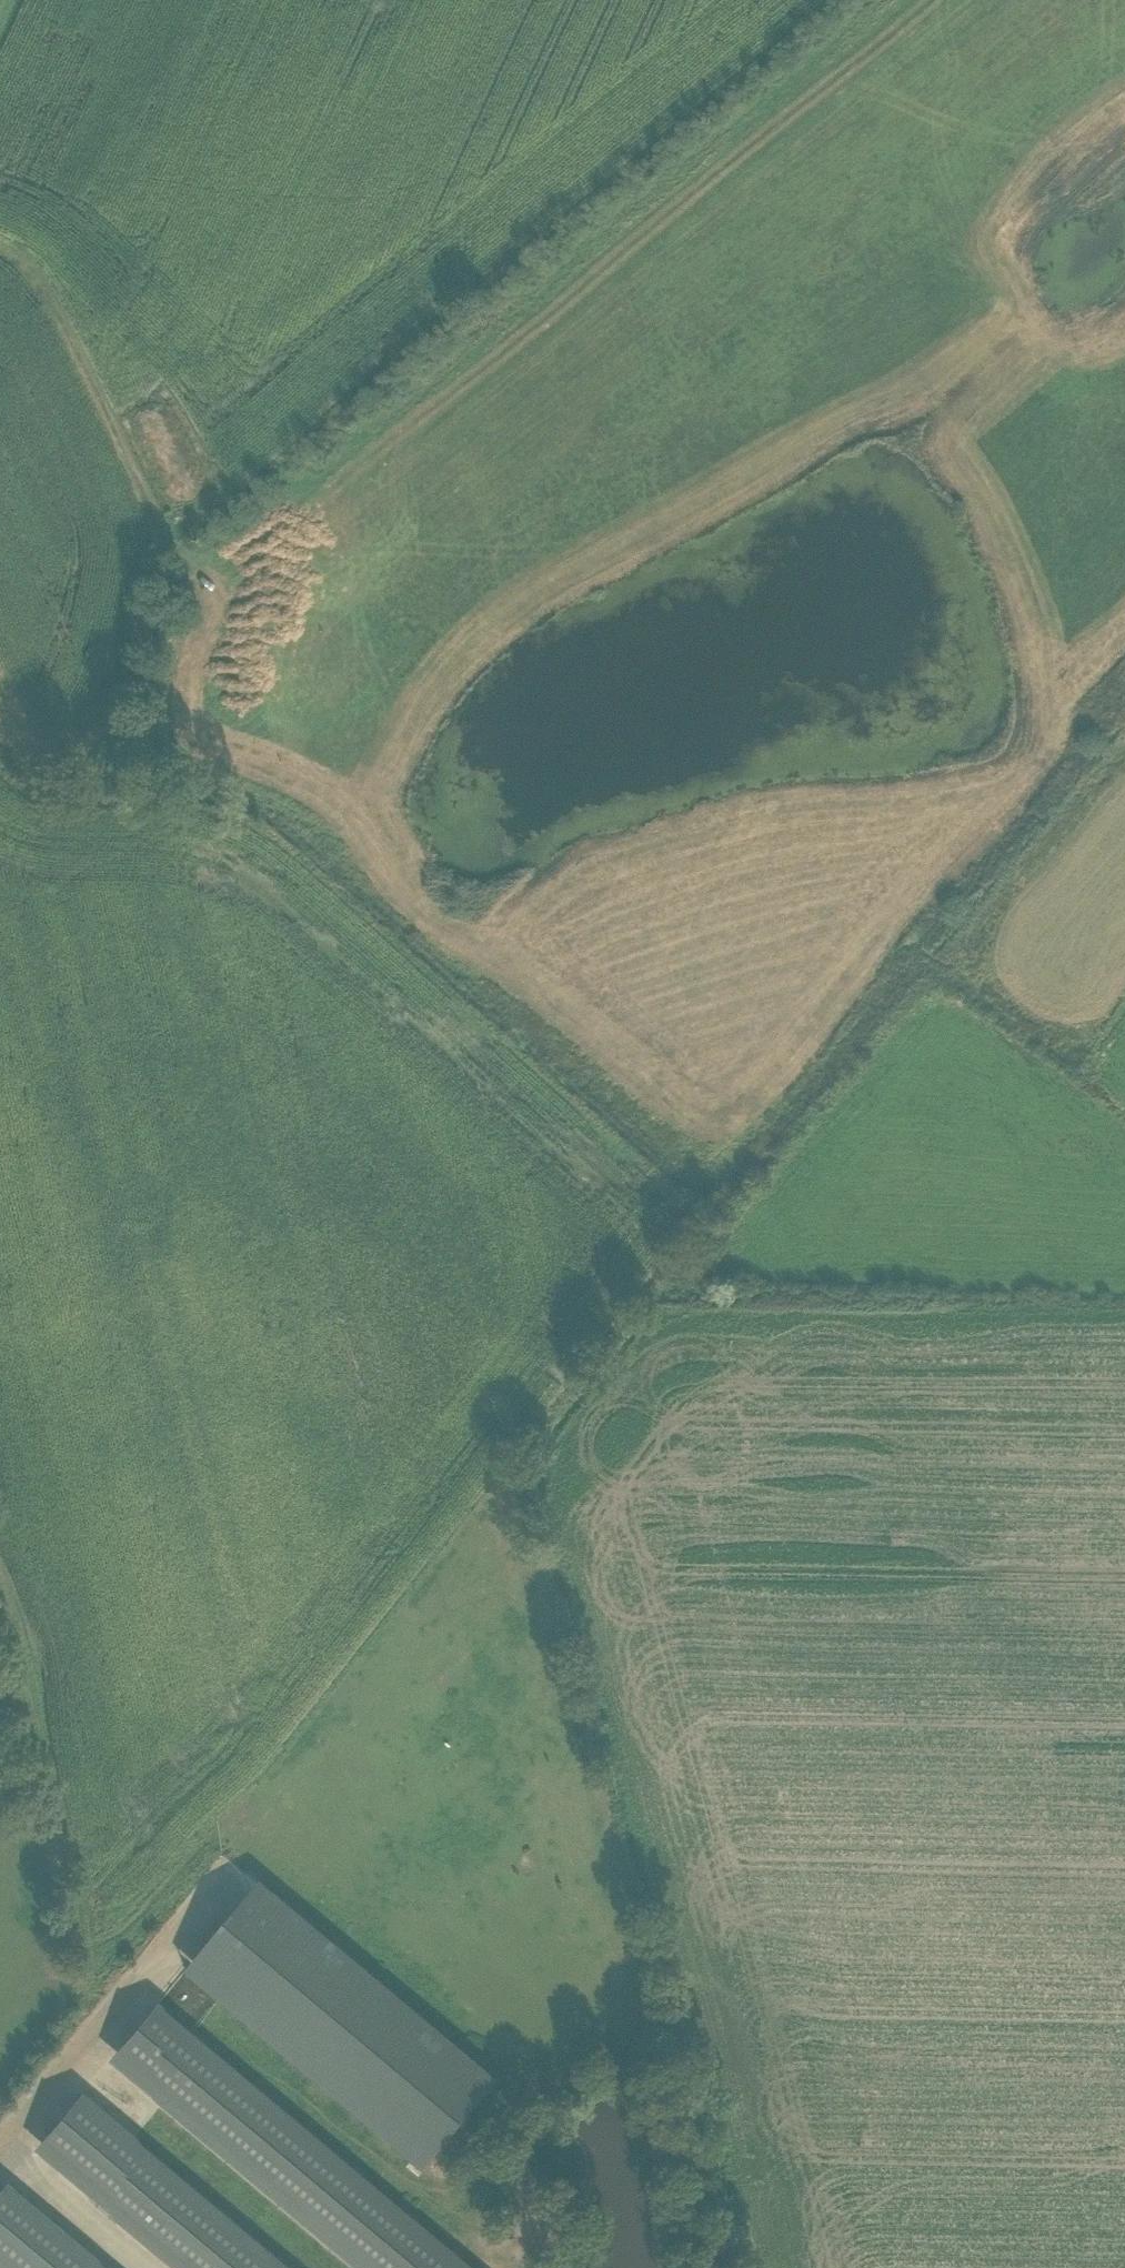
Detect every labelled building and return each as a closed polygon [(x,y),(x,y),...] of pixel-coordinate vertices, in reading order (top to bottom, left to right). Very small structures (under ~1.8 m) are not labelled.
[(500,2083),(260,1881),(184,1971),(424,2174),(500,2083)] [(151,2007),(105,2063),(353,2267),(468,2267),(151,2007)] [(80,2092),(31,2151),(171,2267),(290,2267),(80,2092)] [(5,2183),(0,2190),(0,2267),(106,2267),(5,2183)]
